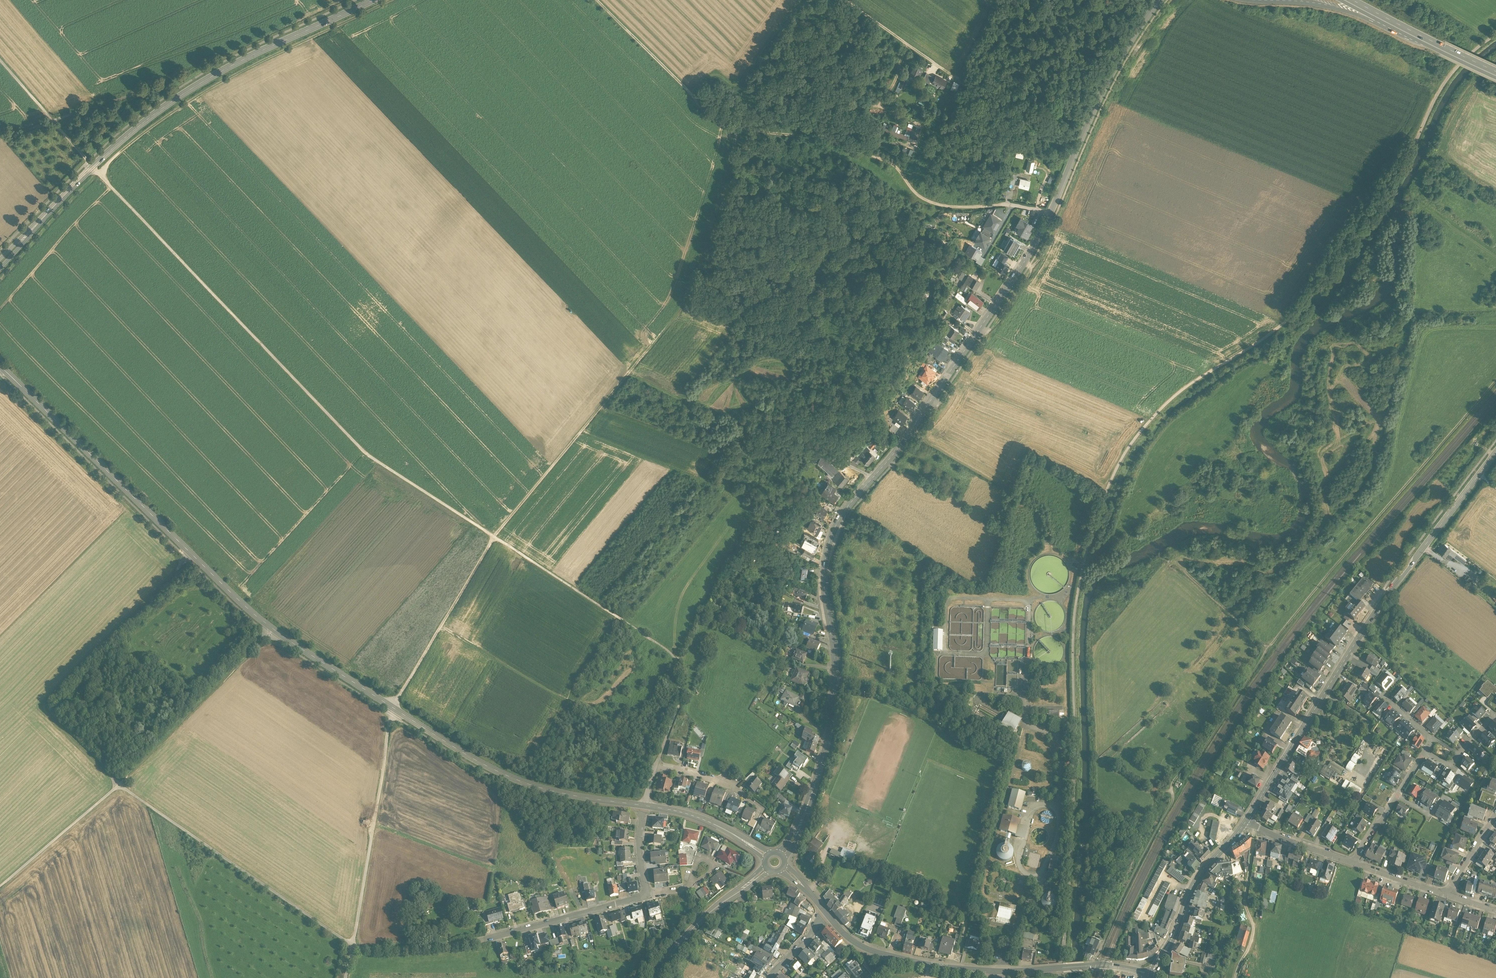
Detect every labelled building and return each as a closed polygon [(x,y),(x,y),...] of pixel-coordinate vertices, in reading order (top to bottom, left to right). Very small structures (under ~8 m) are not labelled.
[(922,68),(914,64),(909,73),(918,77),(922,68)] [(947,80),(935,74),(932,81),(943,87),(947,80)] [(920,125),(914,122),(910,133),(916,136),(920,125)] [(894,125),(893,125),(892,127),(882,123),(881,128),(900,135),(902,130),(897,129),(898,124),(897,123),(896,125),(895,124),(894,125)] [(1034,161),(1028,160),(1026,170),(1032,171),(1034,161)] [(1020,179),(1019,186),(1028,188),(1030,181),(1020,179)] [(991,215),(984,227),(985,228),(993,232),(994,233),(1001,220),(991,215)] [(1019,226),(1016,231),(1024,235),(1031,224),(1021,219),(1017,225),(1019,226)] [(990,237),(993,232),(985,228),(982,233),(990,237)] [(982,233),(981,232),(979,235),(978,235),(976,239),(977,239),(975,242),(985,247),(987,244),(987,245),(989,241),(988,241),(990,238),(990,237),(982,233)] [(1011,238),(1004,250),(1013,255),(1020,243),(1011,238)] [(968,250),(966,254),(977,260),(979,256),(981,253),(972,247),(970,251),(968,250)] [(1000,261),(1005,264),(1009,257),(1001,253),(998,260),(1000,261)] [(977,260),(976,263),(981,265),(984,259),(979,256),(977,260)] [(1005,264),(1000,261),(996,269),(1004,273),(1008,266),(1005,264)] [(968,275),(964,273),(960,280),(965,283),(969,276),(968,275)] [(969,276),(965,283),(969,285),(976,289),(980,282),(978,281),(971,277),(969,276)] [(954,277),(951,284),(955,286),(959,280),(954,277)] [(983,302),(972,295),(967,302),(966,302),(967,303),(977,310),(983,302)] [(970,312),(962,306),(960,308),(958,307),(954,313),(960,317),(963,319),(965,317),(966,318),(970,312)] [(947,325),(942,332),(944,333),(946,335),(951,327),(947,325)] [(951,327),(946,335),(950,337),(953,340),(956,336),(955,335),(958,332),(951,327)] [(936,342),(929,352),(932,355),(939,345),(936,342)] [(944,348),(939,345),(932,355),(937,358),(941,361),(948,351),(944,348)] [(926,367),(920,376),(922,377),(921,380),(927,384),(935,373),(926,367)] [(923,393),(915,388),(911,394),(918,399),(923,393)] [(915,405),(906,399),(901,405),(910,411),(915,405)] [(907,417),(899,412),(893,419),(896,421),(902,425),(907,417)] [(896,421),(890,430),(895,434),(902,425),(896,421)] [(861,460),(870,450),(868,447),(865,448),(858,457),(861,459),(861,460)] [(870,450),(861,460),(868,466),(877,455),(870,450)] [(839,472),(822,457),(818,466),(828,474),(826,477),(834,484),(835,482),(832,480),(839,472)] [(839,472),(832,480),(835,482),(841,487),(849,478),(845,475),(844,476),(839,472)] [(833,488),(828,485),(821,496),(833,503),(838,496),(834,493),(834,492),(831,490),(833,488)] [(836,507),(828,504),(827,508),(829,509),(829,511),(828,512),(833,515),(836,507)] [(818,507),(814,515),(823,520),(827,512),(818,507)] [(821,527),(812,523),(808,531),(815,534),(817,535),(819,532),(819,531),(820,531),(821,529),(821,527)] [(805,550),(815,554),(819,544),(805,538),(801,548),(805,550)] [(1466,560),(1444,544),(1439,551),(1446,556),(1448,552),(1464,563),(1466,560)] [(815,554),(805,550),(802,556),(807,558),(808,557),(812,559),(815,554)] [(798,570),(797,573),(796,580),(806,581),(807,576),(806,575),(806,571),(798,570)] [(1366,579),(1357,590),(1364,596),(1373,585),(1366,579)] [(807,592),(803,590),(804,589),(803,588),(802,589),(800,588),(800,589),(798,588),(796,594),(799,595),(805,598),(807,592)] [(1364,596),(1357,590),(1351,597),(1358,603),(1360,601),(1364,596)] [(1358,603),(1351,597),(1347,602),(1350,604),(1354,608),(1358,603)] [(1360,601),(1358,603),(1354,608),(1361,613),(1365,608),(1362,606),(1364,604),(1360,601)] [(800,602),(798,602),(797,603),(795,602),(794,606),(793,610),(801,611),(803,604),(800,604),(800,602)] [(1354,608),(1350,604),(1346,610),(1353,615),(1350,618),(1354,621),(1361,613),(1354,608)] [(810,621),(807,619),(802,628),(804,628),(810,631),(812,631),(813,629),(814,629),(816,630),(818,627),(814,626),(816,623),(811,620),(810,621)] [(1348,622),(1347,621),(1343,626),(1348,630),(1352,626),(1348,622)] [(1341,630),(1336,626),(1332,631),(1343,638),(1346,634),(1341,630)] [(1343,638),(1332,631),(1329,635),(1339,643),(1343,638)] [(1339,643),(1329,635),(1325,639),(1331,644),(1336,647),(1339,643)] [(820,643),(812,640),(813,639),(810,638),(807,645),(813,648),(813,649),(817,651),(820,643)] [(1332,652),(1322,644),(1318,649),(1320,650),(1329,656),(1332,652)] [(789,645),(784,655),(794,661),(796,658),(792,656),(795,648),(789,645)] [(806,653),(795,648),(792,656),(796,658),(803,661),(806,653)] [(1329,656),(1320,650),(1316,654),(1327,662),(1329,659),(1328,659),(1330,657),(1329,656)] [(1327,662),(1316,654),(1313,659),(1313,660),(1323,667),(1324,665),(1325,665),(1327,662)] [(1376,659),(1370,656),(1366,662),(1369,664),(1369,665),(1370,666),(1371,666),(1372,666),(1372,665),(1375,661),(1376,659)] [(1323,667),(1313,660),(1310,664),(1316,668),(1320,672),(1324,668),(1323,667)] [(1377,669),(1372,665),(1372,666),(1370,668),(1374,671),(1379,674),(1380,671),(1377,669)] [(802,669),(797,666),(791,678),(798,681),(797,682),(803,685),(805,682),(806,682),(807,681),(808,680),(808,679),(808,678),(807,677),(806,676),(808,673),(801,670),(802,669)] [(1370,673),(1364,669),(1361,673),(1360,673),(1358,676),(1365,681),(1370,673)] [(1314,675),(1309,671),(1306,675),(1316,683),(1319,679),(1319,678),(1314,675)] [(1316,683),(1306,675),(1303,679),(1313,687),(1316,683)] [(1384,675),(1377,683),(1386,691),(1390,686),(1393,683),(1393,682),(1384,675)] [(1396,679),(1393,682),(1393,683),(1390,686),(1393,689),(1399,682),(1396,679)] [(1485,685),(1484,684),(1482,687),(1483,688),(1480,691),(1487,697),(1491,692),(1495,688),(1493,687),(1488,682),(1485,685)] [(1364,683),(1361,687),(1368,692),(1370,688),(1364,683)] [(1348,684),(1340,696),(1348,702),(1356,690),(1348,684)] [(1368,692),(1361,687),(1359,691),(1365,695),(1368,692)] [(1400,688),(1392,697),(1398,702),(1402,698),(1406,693),(1405,693),(1400,688)] [(798,696),(786,689),(781,698),(788,702),(788,701),(794,704),(798,696)] [(1406,693),(1402,698),(1404,700),(1410,694),(1407,691),(1405,693),(1406,693)] [(1299,692),(1286,711),(1295,717),(1301,709),(1302,709),(1303,707),(1303,706),(1308,698),(1299,692)] [(1363,702),(1369,707),(1377,698),(1371,693),(1363,702)] [(1408,701),(1403,706),(1411,713),(1412,711),(1415,707),(1408,701)] [(1382,702),(1374,711),(1380,716),(1384,712),(1388,708),(1382,702)] [(1420,707),(1417,705),(1415,707),(1412,711),(1414,713),(1420,707)] [(1479,706),(1477,708),(1476,709),(1474,710),(1474,711),(1475,712),(1473,714),(1474,715),(1479,719),(1485,712),(1479,706)] [(1430,714),(1423,708),(1415,717),(1422,723),(1430,714)] [(1384,712),(1380,716),(1378,718),(1381,721),(1387,714),(1384,712)] [(1399,718),(1393,712),(1389,716),(1384,722),(1390,728),(1394,724),(1399,718)] [(1384,722),(1389,716),(1387,714),(1381,721),(1383,723),(1384,722)] [(1020,722),(1008,715),(1005,720),(1001,726),(1000,728),(1013,735),(1020,722)] [(1291,723),(1282,716),(1281,717),(1282,718),(1277,725),(1286,731),(1291,723)] [(1461,726),(1469,733),(1476,726),(1473,724),(1467,718),(1461,726)] [(1442,725),(1435,719),(1427,728),(1434,734),(1442,725)] [(1397,730),(1396,731),(1401,735),(1409,726),(1404,722),(1402,724),(1397,730)] [(807,728),(799,723),(797,726),(805,731),(807,728)] [(1286,731),(1277,725),(1272,732),(1271,731),(1270,733),(1280,739),(1286,731)] [(1414,731),(1409,726),(1401,735),(1406,740),(1407,739),(1412,733),(1414,731)] [(812,730),(807,728),(805,731),(803,739),(806,741),(807,738),(808,739),(810,739),(811,735),(810,735),(812,730)] [(1455,733),(1460,737),(1463,733),(1459,729),(1455,733)] [(1453,745),(1460,737),(1455,733),(1452,731),(1446,739),(1453,745)] [(1495,740),(1493,739),(1487,734),(1486,733),(1480,740),(1489,747),(1495,740)] [(819,738),(811,735),(810,739),(809,743),(817,745),(819,738)] [(1418,737),(1416,740),(1415,739),(1413,743),(1414,743),(1412,746),(1418,750),(1424,741),(1418,737)] [(1316,745),(1305,738),(1296,752),(1307,758),(1308,758),(1307,755),(1309,752),(1312,751),(1312,749),(1317,748),(1316,745)] [(1274,742),(1268,739),(1263,748),(1265,749),(1266,748),(1269,750),(1268,751),(1272,754),(1277,746),(1273,744),(1274,742)] [(680,745),(670,743),(667,756),(680,759),(681,757),(682,749),(679,748),(680,745)] [(809,743),(806,750),(814,753),(817,745),(809,743)] [(1476,745),(1470,751),(1479,759),(1485,753),(1476,745)] [(1445,750),(1440,750),(1440,746),(1436,746),(1436,749),(1438,749),(1439,755),(1444,754),(1445,754),(1445,750)] [(700,753),(689,751),(688,756),(689,756),(688,760),(698,762),(699,757),(700,753)] [(807,758),(797,751),(795,755),(798,757),(793,763),(792,765),(793,767),(798,770),(802,763),(803,764),(807,758)] [(1261,754),(1256,751),(1252,756),(1258,760),(1261,754)] [(1312,751),(1309,752),(1307,755),(1308,758),(1311,759),(1314,759),(1315,756),(1314,753),(1312,751)] [(1258,760),(1255,764),(1263,768),(1269,759),(1261,754),(1258,760)] [(1409,759),(1403,756),(1401,758),(1399,757),(1394,765),(1405,772),(1412,761),(1409,759)] [(1467,758),(1461,765),(1469,771),(1475,764),(1467,758)] [(1438,767),(1428,761),(1423,768),(1426,770),(1427,771),(1428,772),(1430,772),(1433,774),(1437,769),(1438,767)] [(1331,762),(1328,767),(1325,765),(1320,774),(1330,780),(1336,772),(1340,775),(1344,770),(1331,762)] [(1289,763),(1285,770),(1288,772),(1292,774),(1293,774),(1294,771),(1297,767),(1289,763)] [(778,776),(772,784),(780,790),(789,779),(786,777),(788,775),(782,770),(778,768),(774,773),(778,776)] [(1391,773),(1399,777),(1401,774),(1401,773),(1394,769),(1393,769),(1391,773)] [(1442,772),(1437,769),(1433,774),(1432,776),(1437,779),(1442,772)] [(1447,786),(1449,787),(1451,783),(1455,776),(1447,771),(1440,782),(1447,786)] [(1391,773),(1386,782),(1394,787),(1396,784),(1397,784),(1399,781),(1398,781),(1400,778),(1399,777),(1391,773)] [(1258,778),(1253,776),(1249,784),(1256,788),(1260,781),(1257,780),(1258,778)] [(761,783),(753,777),(749,783),(746,786),(753,792),(758,786),(761,783)] [(1279,785),(1290,792),(1295,784),(1290,781),(1284,777),(1279,785)] [(1468,791),(1473,783),(1464,778),(1459,786),(1468,791)] [(688,782),(681,780),(680,784),(678,789),(679,789),(686,791),(689,792),(690,789),(691,785),(688,784),(688,782)] [(665,784),(660,783),(658,791),(665,792),(665,791),(669,792),(670,789),(671,788),(672,787),(672,786),(671,785),(672,783),(665,781),(665,784)] [(1346,781),(1342,788),(1347,791),(1351,784),(1346,781)] [(1492,781),(1489,790),(1487,790),(1486,793),(1491,795),(1492,795),(1493,792),(1495,793),(1495,783),(1492,781)] [(1453,785),(1451,783),(1449,787),(1447,786),(1445,789),(1450,791),(1450,790),(1453,785)] [(705,786),(698,784),(697,786),(695,792),(694,797),(700,799),(700,797),(705,799),(708,790),(708,787),(705,786)] [(1351,784),(1347,791),(1357,797),(1361,790),(1351,784)] [(1286,799),(1290,792),(1279,785),(1275,793),(1281,796),(1286,799)] [(1420,791),(1413,787),(1409,794),(1415,799),(1417,796),(1420,791)] [(715,789),(714,791),(712,797),(710,803),(721,808),(722,803),(723,801),(726,794),(721,792),(715,789)] [(1025,794),(1012,791),(1008,807),(1021,810),(1025,794)] [(1486,793),(1482,791),(1481,794),(1485,796),(1482,805),(1493,809),(1495,800),(1490,798),(1491,795),(1486,793)] [(1421,802),(1426,805),(1432,795),(1427,792),(1424,797),(1421,802)] [(1437,798),(1432,795),(1426,805),(1431,808),(1434,803),(1437,798)] [(1224,800),(1214,796),(1210,806),(1217,809),(1220,810),(1224,800)] [(732,799),(731,799),(730,803),(727,809),(737,814),(738,810),(740,807),(739,806),(741,803),(732,799)] [(1187,825),(1192,828),(1206,805),(1201,802),(1187,825)] [(1270,805),(1267,803),(1263,811),(1265,812),(1270,815),(1272,812),(1274,808),(1272,806),(1273,805),(1271,804),(1270,805)] [(1367,804),(1363,812),(1372,817),(1377,809),(1370,804),(1368,803),(1367,804)] [(1451,806),(1445,803),(1440,810),(1450,816),(1455,809),(1451,806)] [(1460,808),(1453,803),(1451,806),(1455,809),(1458,811),(1460,808)] [(792,808),(783,804),(780,813),(789,816),(792,808)] [(1237,810),(1226,805),(1225,809),(1228,810),(1226,812),(1235,816),(1237,810)] [(1294,808),(1289,805),(1285,812),(1290,815),(1294,808)] [(1401,805),(1396,812),(1404,817),(1407,812),(1409,810),(1401,805)] [(755,812),(747,808),(742,817),(750,821),(751,818),(755,812)] [(1486,813),(1472,808),(1468,818),(1475,820),(1483,823),(1486,813)] [(1276,809),(1274,813),(1272,812),(1270,815),(1275,818),(1279,811),(1276,809)] [(1450,816),(1440,810),(1436,816),(1442,820),(1446,823),(1447,822),(1450,816)] [(630,815),(614,812),(613,817),(617,818),(616,822),(629,824),(630,815)] [(1270,815),(1265,812),(1260,819),(1267,823),(1269,819),(1275,822),(1277,819),(1275,818),(1270,815)] [(1332,812),(1326,821),(1330,824),(1336,814),(1332,812)] [(1303,820),(1294,815),(1289,823),(1298,829),(1303,820)] [(659,819),(654,818),(653,828),(663,829),(664,820),(659,819)] [(757,821),(751,818),(750,821),(748,825),(753,828),(757,821)] [(761,826),(771,831),(775,824),(765,818),(763,822),(761,826)] [(1019,821),(1004,818),(1001,831),(1015,835),(1018,826),(1019,821)] [(1359,820),(1353,829),(1361,834),(1363,831),(1364,831),(1366,828),(1365,828),(1367,825),(1362,822),(1359,820)] [(1321,825),(1314,821),(1307,832),(1314,836),(1321,825)] [(1211,828),(1209,838),(1214,843),(1218,823),(1213,822),(1212,822),(1211,828)] [(1471,825),(1466,823),(1463,832),(1474,836),(1475,832),(1476,833),(1478,827),(1471,825)] [(1028,828),(1018,826),(1015,835),(1016,835),(1015,838),(1025,841),(1028,828)] [(1337,831),(1329,826),(1322,837),(1331,842),(1334,836),(1337,831)] [(624,829),(616,829),(615,837),(619,837),(619,840),(623,841),(628,841),(629,832),(624,832),(624,829)] [(686,829),(683,842),(689,843),(690,840),(697,841),(699,832),(686,829)] [(1348,835),(1342,844),(1354,851),(1359,842),(1353,838),(1348,835)] [(657,837),(649,836),(649,841),(650,841),(649,844),(659,845),(660,837),(657,837)] [(1247,836),(1238,845),(1243,853),(1250,848),(1251,841),(1247,836)] [(718,844),(710,840),(711,839),(707,837),(702,847),(707,850),(710,851),(712,848),(715,850),(718,844)] [(1467,841),(1456,837),(1454,840),(1456,841),(1454,847),(1460,849),(1463,850),(1467,841)] [(822,844),(814,838),(806,849),(810,851),(805,858),(810,861),(811,859),(817,851),(820,847),(822,844)] [(1266,843),(1258,842),(1257,845),(1257,848),(1256,853),(1265,854),(1266,843)] [(1194,843),(1188,849),(1191,853),(1196,848),(1198,846),(1194,843)] [(1277,845),(1276,845),(1274,844),(1273,845),(1272,846),(1272,847),(1273,848),(1271,853),(1275,854),(1279,855),(1280,855),(1282,847),(1278,846),(1277,846),(1277,845)] [(1011,848),(1009,846),(1008,846),(1006,845),(1005,845),(1003,845),(998,846),(997,848),(995,851),(995,855),(997,858),(999,861),(1002,862),(1006,862),(1009,861),(1011,858),(1012,856),(1013,852),(1012,850),(1011,848)] [(1238,845),(1229,850),(1235,860),(1241,857),(1239,855),(1243,853),(1238,845)] [(1373,845),(1370,849),(1367,855),(1366,857),(1373,860),(1374,860),(1377,852),(1375,852),(1377,847),(1373,845)] [(629,847),(620,848),(621,848),(621,853),(620,853),(620,854),(621,854),(621,861),(621,862),(624,862),(631,862),(631,856),(630,856),(629,847)] [(855,853),(843,848),(840,855),(837,853),(836,854),(835,855),(839,857),(840,855),(851,861),(855,853)] [(1207,857),(1196,848),(1191,853),(1194,855),(1196,859),(1197,860),(1201,864),(1207,857)] [(740,856),(728,849),(725,853),(724,853),(720,859),(730,865),(733,860),(737,862),(740,856)] [(1191,853),(1188,849),(1186,851),(1190,855),(1189,856),(1194,861),(1196,859),(1194,855),(1191,853)] [(1494,855),(1486,850),(1478,862),(1486,867),(1492,857),(1494,855)] [(1384,853),(1378,851),(1377,852),(1374,860),(1380,862),(1383,857),(1384,853)] [(1451,853),(1446,851),(1443,859),(1448,861),(1453,863),(1456,864),(1459,855),(1458,855),(1451,853)] [(664,852),(651,854),(652,862),(658,861),(658,864),(665,863),(664,852)] [(1042,855),(1030,852),(1026,866),(1038,869),(1042,855)] [(1303,856),(1290,853),(1290,852),(1290,853),(1288,858),(1294,860),(1292,866),(1297,867),(1299,861),(1302,862),(1302,861),(1303,856)] [(1395,852),(1393,858),(1391,863),(1395,864),(1394,865),(1400,867),(1402,861),(1403,861),(1405,857),(1400,856),(1400,854),(1395,852)] [(1418,856),(1412,854),(1408,868),(1419,872),(1421,867),(1423,861),(1416,859),(1418,856)] [(1184,858),(1181,856),(1176,862),(1179,865),(1180,864),(1185,868),(1187,866),(1189,864),(1185,860),(1184,858)] [(1189,856),(1188,856),(1185,860),(1189,863),(1189,864),(1187,866),(1191,870),(1194,873),(1199,866),(1194,863),(1195,862),(1194,861),(1189,856)] [(1319,862),(1309,859),(1306,867),(1311,869),(1316,871),(1319,862)] [(1063,864),(1050,861),(1047,871),(1060,874),(1063,864)] [(1216,864),(1207,874),(1217,879),(1218,880),(1224,876),(1225,877),(1232,876),(1232,875),(1231,870),(1231,865),(1230,865),(1230,862),(1216,864)] [(1238,862),(1231,865),(1231,870),(1232,875),(1242,872),(1238,862)] [(1478,862),(1476,865),(1484,870),(1486,867),(1478,862)] [(1162,863),(1145,896),(1149,898),(1166,865),(1162,863)] [(1178,869),(1171,864),(1169,867),(1170,868),(1176,872),(1178,869)] [(1330,865),(1325,864),(1323,870),(1320,877),(1326,879),(1327,875),(1330,876),(1333,868),(1329,867),(1330,865)] [(1448,870),(1438,867),(1437,870),(1435,877),(1445,880),(1448,871),(1448,870)] [(1176,872),(1170,868),(1167,873),(1181,884),(1185,879),(1176,872)] [(1437,870),(1431,868),(1429,875),(1435,877),(1437,870)] [(667,869),(653,871),(654,883),(659,882),(659,881),(668,880),(668,873),(667,869)] [(721,872),(711,879),(715,885),(718,883),(722,888),(728,883),(721,872)] [(1217,879),(1207,874),(1202,883),(1207,885),(1211,888),(1212,885),(1215,887),(1216,885),(1214,884),(1217,879)] [(611,880),(607,881),(610,895),(618,893),(617,889),(619,889),(618,887),(617,887),(616,885),(612,886),(612,884),(611,880)] [(1371,882),(1365,880),(1362,888),(1361,891),(1362,891),(1368,893),(1371,882)] [(628,883),(629,891),(638,890),(636,881),(632,882),(628,883)] [(1468,881),(1466,888),(1466,890),(1471,892),(1472,889),(1474,883),(1468,881)] [(1481,881),(1479,887),(1478,891),(1495,896),(1495,895),(1495,885),(1481,881)] [(1166,882),(1153,905),(1158,908),(1170,884),(1166,882)] [(1378,884),(1371,882),(1368,893),(1375,895),(1376,892),(1378,884)] [(1202,883),(1200,887),(1199,886),(1195,893),(1197,893),(1206,897),(1206,896),(1207,895),(1208,893),(1204,891),(1207,885),(1202,883)] [(771,887),(762,888),(763,899),(770,898),(769,897),(772,896),(771,887)] [(1398,891),(1385,887),(1382,894),(1381,900),(1393,904),(1398,891)] [(790,888),(787,895),(794,899),(797,893),(798,891),(790,888)] [(589,890),(585,891),(587,899),(595,898),(594,894),(595,894),(595,891),(594,892),(593,889),(590,890),(590,889),(589,889),(589,890)] [(848,889),(847,889),(843,896),(848,900),(853,893),(848,889)] [(827,893),(823,898),(825,900),(830,895),(832,892),(830,890),(829,891),(827,893)] [(517,892),(508,895),(511,905),(508,906),(510,912),(523,908),(520,900),(517,892)] [(563,892),(553,895),(555,900),(557,907),(568,904),(566,896),(564,897),(563,892)] [(1206,897),(1197,893),(1195,893),(1192,900),(1197,901),(1194,910),(1204,912),(1206,905),(1205,904),(1208,898),(1207,898),(1206,897)] [(1382,894),(1379,893),(1374,907),(1378,908),(1380,902),(1381,900),(1382,894)] [(1409,894),(1408,896),(1404,894),(1402,903),(1410,906),(1414,896),(1409,894)] [(834,898),(830,895),(825,900),(828,905),(827,907),(832,912),(839,902),(834,898)] [(1179,900),(1170,895),(1165,909),(1167,910),(1175,914),(1179,900)] [(547,896),(541,897),(545,910),(551,908),(549,902),(547,896)] [(839,902),(832,912),(835,914),(834,915),(840,921),(846,916),(848,915),(842,908),(848,900),(843,896),(839,902)] [(869,902),(883,907),(885,902),(871,896),(869,902)] [(1055,906),(1056,903),(1055,900),(1054,898),(1051,896),(1048,896),(1046,896),(1043,898),(1042,900),(1041,903),(1042,906),(1043,908),(1046,910),(1049,910),(1051,910),(1054,908),(1055,906)] [(541,897),(532,900),(535,913),(545,910),(541,897)] [(1417,903),(1415,910),(1424,913),(1428,900),(1423,899),(1423,898),(1419,897),(1417,903)] [(803,902),(798,898),(797,900),(794,904),(798,908),(802,903),(803,902)] [(1137,909),(1142,911),(1147,901),(1143,898),(1137,909)] [(1192,900),(1191,900),(1189,908),(1194,910),(1197,901),(1192,900)] [(657,903),(648,906),(649,909),(651,916),(660,914),(657,903)] [(797,909),(791,903),(787,915),(788,915),(790,916),(795,917),(797,913),(798,913),(799,910),(797,909)] [(1444,906),(1434,903),(1429,918),(1439,921),(1442,913),(1444,906)] [(1013,907),(1000,904),(998,914),(996,920),(996,922),(1009,925),(1012,913),(1013,907)] [(1158,908),(1153,905),(1148,915),(1152,918),(1158,908)] [(907,909),(898,906),(894,918),(897,919),(902,921),(907,909)] [(1455,908),(1450,906),(1448,914),(1447,917),(1452,918),(1455,908)] [(640,907),(631,909),(631,910),(634,919),(643,916),(640,907)] [(500,908),(487,912),(488,915),(490,922),(503,918),(500,908)] [(1137,922),(1142,911),(1137,909),(1132,919),(1137,922)] [(624,910),(619,911),(620,918),(622,923),(628,921),(627,920),(625,912),(624,910)] [(631,910),(625,912),(627,920),(634,919),(631,910)] [(1167,910),(1160,929),(1167,933),(1172,923),(1175,914),(1167,910)] [(1204,912),(1194,910),(1192,919),(1201,921),(1202,921),(1204,912)] [(619,911),(610,914),(612,920),(620,918),(619,911)] [(876,915),(869,912),(868,916),(866,916),(860,931),(862,931),(860,935),(867,938),(869,934),(870,935),(876,919),(875,919),(876,915)] [(798,913),(797,913),(795,917),(796,918),(797,917),(801,920),(809,923),(811,919),(798,913)] [(1465,913),(1461,924),(1467,925),(1470,914),(1467,914),(1465,913)] [(1473,915),(1470,914),(1467,925),(1472,927),(1475,916),(1473,915)] [(603,916),(595,918),(597,925),(602,924),(605,923),(603,916)] [(846,916),(840,921),(845,926),(849,923),(845,919),(846,918),(847,917),(846,916)] [(1477,917),(1475,916),(1472,927),(1477,929),(1481,918),(1477,917)] [(1487,918),(1484,929),(1489,930),(1493,918),(1490,917),(1489,919),(1487,918)] [(1191,919),(1186,918),(1183,925),(1190,928),(1192,922),(1194,922),(1195,919),(1192,919),(1191,919)] [(902,921),(897,919),(894,925),(900,927),(902,921)] [(801,920),(799,924),(806,928),(809,923),(801,920)] [(584,921),(577,923),(579,933),(583,932),(586,931),(584,921)] [(575,934),(579,933),(577,923),(569,925),(572,935),(575,934)] [(806,928),(799,924),(796,928),(793,926),(788,923),(787,926),(802,935),(806,928)] [(710,925),(706,933),(719,939),(723,931),(710,925)] [(555,928),(558,937),(559,943),(562,942),(561,936),(565,935),(564,932),(566,931),(565,928),(564,929),(563,926),(555,928)] [(1241,926),(1238,936),(1236,941),(1233,950),(1243,953),(1250,929),(1241,926)] [(783,927),(782,927),(779,932),(773,943),(779,946),(788,929),(787,928),(783,927)] [(885,929),(880,927),(877,934),(880,936),(880,937),(886,939),(889,931),(885,929)] [(1160,929),(1156,927),(1154,933),(1160,936),(1163,937),(1163,938),(1164,939),(1165,939),(1165,938),(1168,933),(1167,933),(1160,929)] [(1190,929),(1183,927),(1181,933),(1191,936),(1190,937),(1191,937),(1193,937),(1194,932),(1194,931),(1191,930),(1192,928),(1190,928),(1190,929)] [(829,928),(822,935),(835,948),(842,941),(829,928)] [(547,932),(537,935),(539,941),(539,944),(550,941),(549,939),(547,932)] [(776,933),(774,932),(770,939),(769,938),(768,941),(773,943),(779,932),(778,932),(777,932),(776,933)] [(1034,934),(1023,932),(1022,939),(1033,940),(1034,934)] [(536,933),(529,935),(531,943),(533,950),(538,949),(536,942),(539,941),(537,935),(536,933)] [(1191,936),(1181,933),(1178,941),(1185,944),(1186,940),(1189,942),(1190,937),(1191,936)] [(1144,935),(1140,935),(1140,936),(1137,936),(1135,936),(1135,938),(1136,943),(1136,945),(1137,957),(1137,961),(1143,960),(1147,959),(1146,951),(1147,951),(1146,947),(1147,947),(1148,947),(1147,940),(1149,940),(1148,937),(1148,934),(1144,934),(1144,935)] [(559,943),(558,937),(549,939),(550,941),(551,946),(560,944),(559,943)] [(955,941),(948,939),(947,942),(942,941),(943,938),(942,938),(938,952),(945,954),(946,952),(951,954),(954,943),(955,941)] [(1098,940),(1092,938),(1092,939),(1092,940),(1091,941),(1090,945),(1089,947),(1096,950),(1099,942),(1097,941),(1098,940)] [(1198,940),(1191,938),(1190,945),(1188,944),(1188,946),(1190,946),(1189,949),(1190,950),(1194,950),(1195,947),(1200,949),(1201,943),(1202,940),(1199,939),(1198,940)] [(821,945),(816,940),(810,946),(816,952),(820,948),(822,950),(822,949),(824,948),(821,945)] [(926,941),(923,940),(920,949),(928,951),(930,943),(926,942),(926,941)] [(974,942),(970,941),(969,943),(968,948),(976,951),(977,947),(979,947),(980,943),(978,943),(974,942)] [(824,942),(821,945),(824,948),(822,949),(826,953),(828,951),(827,949),(829,947),(824,942)] [(505,944),(497,946),(499,955),(500,955),(501,958),(505,957),(504,954),(508,953),(505,944)] [(771,947),(766,945),(767,946),(765,949),(764,949),(764,950),(772,954),(774,950),(776,952),(776,951),(777,949),(773,947),(773,948),(771,947)] [(912,946),(905,945),(903,953),(911,955),(913,947),(912,946)] [(1187,949),(1176,945),(1172,952),(1178,956),(1179,954),(1187,958),(1190,950),(1189,949),(1187,949)] [(764,951),(762,950),(762,949),(757,946),(754,946),(752,950),(757,953),(754,958),(761,963),(761,962),(767,966),(774,957),(764,951)] [(1147,951),(1146,951),(1147,959),(1152,957),(1158,952),(1153,946),(1147,951)] [(822,949),(822,950),(820,948),(816,952),(814,954),(816,956),(826,967),(829,965),(827,963),(833,957),(834,958),(836,956),(834,954),(835,953),(829,947),(827,949),(828,951),(826,953),(822,949)] [(1096,950),(1089,947),(1084,958),(1089,960),(1091,957),(1093,957),(1096,950)] [(1133,948),(1127,948),(1126,960),(1132,960),(1132,961),(1137,961),(1137,957),(1132,956),(1133,948)] [(814,954),(809,949),(807,951),(814,958),(816,956),(814,954)] [(1028,950),(1024,949),(1023,952),(1023,951),(1022,961),(1030,962),(1032,953),(1027,952),(1028,950)] [(776,952),(774,950),(772,954),(764,950),(764,951),(774,957),(776,958),(779,953),(776,951),(776,952)] [(807,951),(806,953),(803,953),(799,957),(807,965),(814,958),(807,951)] [(1220,955),(1208,953),(1207,959),(1218,961),(1220,955)] [(1179,959),(1172,954),(1172,955),(1169,975),(1181,977),(1182,974),(1182,969),(1184,969),(1185,960),(1179,959)] [(761,963),(754,958),(751,962),(758,967),(755,971),(756,972),(760,975),(766,967),(761,963)] [(803,970),(794,961),(790,966),(794,970),(795,972),(798,970),(800,973),(803,970)] [(848,968),(852,974),(855,977),(857,977),(858,977),(862,974),(857,967),(859,966),(855,962),(848,968)] [(742,969),(737,966),(733,973),(738,976),(742,969)] [(750,968),(748,971),(747,970),(747,972),(744,975),(747,977),(746,977),(748,977),(753,977),(756,972),(755,971),(750,968)]
